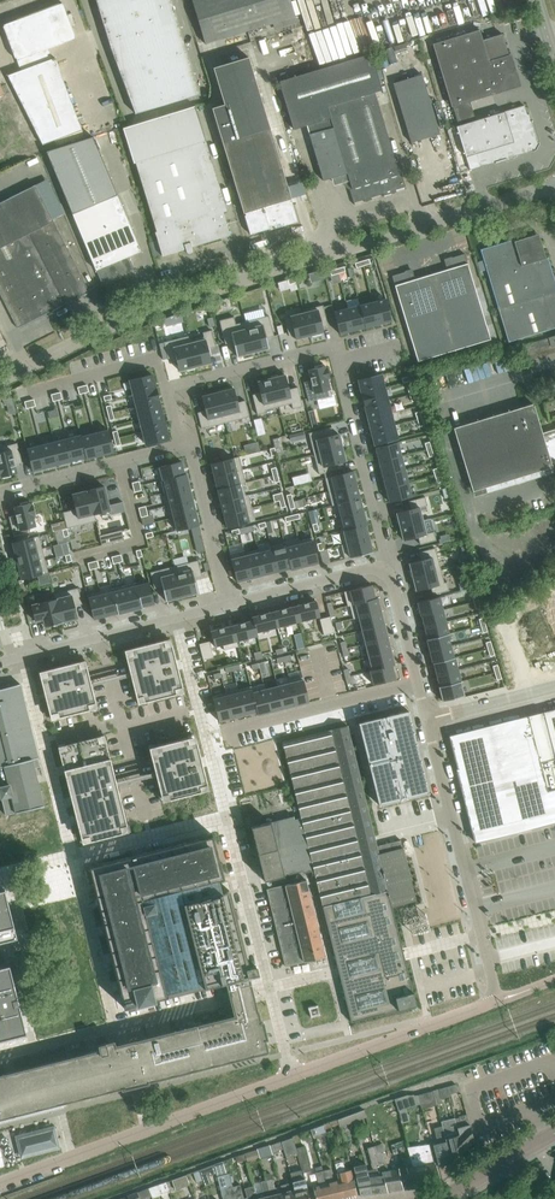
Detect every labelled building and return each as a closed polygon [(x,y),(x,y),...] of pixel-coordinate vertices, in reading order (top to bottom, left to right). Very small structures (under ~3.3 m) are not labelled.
[(110,47),(135,114),(199,95),(171,0),(96,0),(110,47)] [(295,16),(290,0),(192,0),(205,43),(295,16)] [(21,70),(7,75),(3,78),(8,88),(11,87),(42,145),(67,135),(71,144),(85,139),(81,130),(54,57),(51,59),(47,48),(75,38),(62,3),(4,24),(21,70)] [(492,17),(494,23),(501,21),(499,15),(492,17)] [(479,29),(468,33),(432,44),(451,107),(453,107),(470,102),(504,91),(503,90),(519,85),(516,74),(517,73),(514,64),(512,65),(502,34),(482,40),(479,29)] [(371,53),(339,62),(379,195),(405,187),(401,173),(399,174),(374,91),(382,89),(371,53)] [(212,108),(250,234),(269,228),(269,230),(298,222),(248,57),(213,68),(224,104),(212,108)] [(307,125),(315,154),(322,180),(333,177),(335,184),(349,180),(352,188),(349,189),(354,203),(379,195),(339,62),(279,80),(294,128),(307,125)] [(392,83),(407,131),(411,143),(440,134),(422,74),(392,83)] [(456,126),(466,157),(476,153),(480,166),(505,159),(501,145),(494,147),(485,117),(476,120),(470,102),(453,107),(458,125),(456,126)] [(134,163),(135,162),(157,232),(155,232),(162,254),(185,247),(186,251),(186,252),(187,252),(187,253),(188,253),(189,253),(190,253),(191,253),(192,252),(192,251),(193,251),(193,250),(193,249),(191,245),(230,235),(223,212),(227,211),(205,141),(195,105),(123,128),(134,163)] [(524,105),(485,117),(494,147),(501,145),(505,159),(528,152),(527,150),(533,148),(533,150),(535,149),(538,144),(538,142),(536,142),(534,137),(536,136),(529,114),(527,115),(524,105)] [(128,256),(141,251),(92,137),(46,153),(96,270),(103,285),(135,272),(128,256)] [(0,202),(0,294),(17,328),(89,291),(35,185),(0,202)] [(514,241),(514,239),(480,249),(508,342),(554,328),(554,281),(548,257),(546,258),(543,247),(542,245),(541,244),(529,238),(527,237),(525,238),(514,241)] [(447,269),(431,274),(454,350),(491,339),(467,263),(465,256),(464,255),(463,255),(463,254),(462,255),(449,259),(446,264),(447,269)] [(454,350),(431,274),(415,279),(413,274),(407,271),(394,275),(393,276),(393,277),(395,285),(418,361),(454,350)] [(385,298),(372,302),(378,324),(384,323),(391,321),(385,298)] [(372,302),(360,305),(365,327),(372,326),(378,324),(372,302)] [(322,305),(302,310),(303,313),(304,313),(309,335),(311,335),(312,337),(321,334),(321,332),(323,332),(322,327),(328,326),(322,305)] [(360,305),(347,308),(353,330),(365,327),(360,305)] [(347,308),(334,311),(339,334),(353,330),(347,308)] [(303,313),(284,318),(289,335),(294,334),(296,339),(309,335),(304,313),(303,313)] [(269,315),(245,321),(253,352),(269,348),(266,338),(274,336),(269,315)] [(234,317),(219,320),(225,344),(233,342),(237,356),(253,352),(245,321),(236,324),(234,317)] [(189,340),(195,366),(211,363),(207,348),(215,346),(211,330),(202,332),(204,337),(189,340)] [(548,338),(521,346),(522,352),(550,344),(551,347),(554,345),(554,335),(548,338)] [(188,336),(164,342),(168,358),(175,356),(179,371),(186,369),(187,371),(195,369),(194,367),(195,366),(189,340),(188,336)] [(308,401),(331,395),(327,379),(329,379),(326,366),(324,367),(324,365),(322,365),(322,363),(314,365),(314,367),(308,369),(310,379),(303,381),(308,401)] [(361,392),(373,389),(384,386),(380,373),(358,379),(361,392)] [(271,378),(277,400),(278,406),(291,403),(293,409),(303,406),(298,387),(289,389),(285,375),(278,376),(278,374),(271,376),(271,378)] [(133,393),(144,390),(156,388),(152,375),(130,380),(133,393)] [(260,392),(252,394),(257,414),(266,412),(265,409),(278,406),(277,400),(271,378),(257,382),(260,392)] [(364,404),(376,401),(387,399),(384,386),(373,389),(361,392),(364,404)] [(136,406),(148,403),(159,400),(156,388),(144,390),(133,393),(136,406)] [(234,388),(218,392),(224,415),(239,411),(240,418),(249,416),(245,400),(237,402),(234,388)] [(205,410),(198,412),(202,428),(210,426),(208,419),(224,415),(218,392),(202,396),(205,410)] [(12,397),(5,399),(6,405),(7,407),(14,406),(12,397)] [(368,417),(379,414),(390,411),(387,399),(376,401),(364,404),(368,417)] [(139,419),(151,416),(162,413),(159,400),(148,403),(136,406),(139,419)] [(522,407),(454,428),(475,496),(488,492),(486,487),(553,467),(551,462),(554,461),(554,429),(542,433),(533,404),(522,407)] [(371,430),(382,427),(393,424),(390,411),(379,414),(368,417),(371,430)] [(143,431),(154,428),(165,425),(162,413),(151,416),(139,419),(143,431)] [(261,417),(253,419),(257,435),(264,434),(261,417)] [(374,443),(385,440),(397,437),(393,424),(382,427),(371,430),(374,443)] [(146,444),(157,441),(169,439),(165,425),(154,428),(143,431),(146,444)] [(108,429),(94,433),(100,455),(114,452),(108,429)] [(332,429),(309,435),(314,454),(342,447),(342,445),(344,445),(341,435),(339,436),(339,433),(334,434),(332,429)] [(94,433),(81,436),(86,457),(86,459),(100,455),(94,433)] [(81,435),(67,438),(73,460),(86,457),(81,436),(81,435)] [(67,438),(54,442),(59,464),(73,460),(67,438)] [(246,453),(259,449),(257,441),(243,445),(246,453)] [(397,441),(375,446),(379,460),(401,454),(397,441)] [(54,442),(40,445),(46,467),(59,464),(54,442)] [(1,447),(2,451),(0,452),(0,475),(1,477),(2,476),(3,478),(11,476),(10,474),(17,473),(16,471),(17,471),(16,465),(15,465),(22,463),(17,443),(1,447)] [(40,445),(27,448),(32,471),(46,467),(40,445)] [(342,447),(314,454),(319,474),(342,468),(341,462),(346,461),(342,447)] [(401,454),(379,460),(382,473),(404,468),(401,454)] [(233,458),(211,463),(214,476),(237,471),(233,458)] [(181,461),(156,467),(159,481),(161,481),(161,480),(184,474),(184,472),(183,468),(181,461)] [(404,468),(382,473),(385,487),(408,481),(404,468)] [(353,470),(325,477),(329,491),(334,490),(357,484),(353,470)] [(237,471),(214,476),(217,489),(240,483),(237,471)] [(294,485),(312,480),(310,471),(291,476),(294,485)] [(184,474),(161,480),(161,481),(164,493),(189,486),(188,480),(186,473),(184,474)] [(408,481),(385,487),(389,501),(411,495),(408,481)] [(240,483),(217,489),(221,502),(243,496),(240,483)] [(334,490),(329,491),(332,505),(335,504),(338,503),(360,498),(357,484),(334,490)] [(94,514),(110,510),(104,486),(87,490),(88,490),(94,514)] [(189,486),(164,493),(167,505),(192,499),(191,492),(189,486)] [(447,487),(441,489),(444,498),(450,496),(447,487)] [(67,528),(96,520),(94,514),(88,490),(72,494),(76,509),(63,512),(67,528)] [(243,496),(221,502),(224,514),(246,509),(243,496)] [(411,508),(397,512),(400,525),(422,519),(419,507),(427,505),(425,497),(409,501),(411,508)] [(335,504),(338,517),(341,516),(363,511),(360,498),(338,503),(335,504)] [(192,499),(167,505),(171,518),(173,518),(173,517),(195,511),(192,499)] [(16,515),(9,516),(14,536),(30,532),(28,528),(36,526),(33,515),(35,514),(32,504),(30,504),(30,502),(29,503),(28,501),(20,503),(20,505),(14,507),(16,515)] [(246,509),(224,514),(227,527),(249,522),(246,509)] [(195,511),(173,517),(173,518),(177,530),(199,525),(195,511)] [(341,516),(338,517),(342,530),(344,530),(366,524),(366,525),(367,525),(363,511),(341,516)] [(422,519),(400,525),(404,540),(418,536),(420,544),(436,540),(434,531),(426,533),(422,519)] [(342,530),(341,530),(344,544),(347,543),(369,538),(366,525),(366,524),(344,530),(342,530)] [(239,528),(238,528),(240,533),(240,534),(253,531),(252,525),(239,528)] [(121,530),(99,535),(101,545),(124,539),(121,530)] [(39,536),(12,542),(15,555),(42,548),(39,536)] [(299,544),(305,566),(318,562),(313,540),(312,537),(299,541),(298,541),(299,544)] [(291,568),(290,568),(291,569),(305,566),(299,544),(298,541),(299,541),(298,538),(284,541),(284,543),(285,543),(286,547),(291,568)] [(344,544),(341,544),(345,559),(373,552),(369,538),(347,543),(344,544)] [(67,542),(61,543),(64,555),(65,555),(70,554),(67,542)] [(272,549),(278,571),(290,568),(291,568),(286,547),(285,543),(284,543),(271,546),(272,549)] [(42,548),(15,555),(18,567),(45,560),(42,548)] [(411,569),(409,570),(411,577),(413,576),(435,570),(441,569),(435,548),(419,552),(421,559),(409,562),(411,569)] [(245,555),(251,578),(264,574),(259,552),(258,549),(245,553),(245,555)] [(259,552),(264,574),(278,571),(272,549),(259,552)] [(231,559),(237,581),(251,578),(245,555),(245,553),(244,550),(230,553),(231,559)] [(328,556),(321,558),(323,564),(330,562),(328,556)] [(45,560),(18,567),(21,579),(48,572),(45,560)] [(198,560),(174,566),(182,596),(198,592),(194,578),(202,576),(198,560)] [(174,566),(150,572),(154,588),(162,586),(166,600),(182,596),(174,566)] [(413,576),(416,590),(431,586),(432,594),(449,590),(446,581),(438,583),(435,570),(413,576)] [(136,582),(124,585),(130,610),(142,607),(142,606),(136,585),(137,585),(136,582)] [(137,585),(136,585),(142,606),(154,603),(149,582),(137,585)] [(372,584),(349,590),(353,604),(355,604),(355,603),(375,598),(372,584)] [(124,585),(111,589),(112,591),(113,591),(118,612),(117,613),(118,614),(130,610),(124,585)] [(78,587),(54,594),(55,599),(56,599),(62,622),(77,618),(74,605),(82,603),(78,587)] [(100,591),(87,595),(93,619),(106,615),(101,594),(100,591)] [(101,594),(106,615),(117,613),(118,612),(113,591),(112,591),(101,594)] [(439,596),(417,602),(420,616),(422,615),(421,615),(443,610),(439,596)] [(375,598),(355,603),(355,604),(358,617),(381,611),(377,597),(375,598)] [(55,599),(31,605),(35,621),(44,619),(46,626),(62,622),(56,599),(55,599)] [(316,601),(294,606),(298,621),(320,616),(316,601)] [(294,606),(273,611),(277,627),(298,621),(294,606)] [(421,615),(422,615),(424,627),(446,622),(443,610),(421,615)] [(273,611),(252,617),(253,620),(256,632),(277,627),(273,611)] [(381,611),(358,617),(362,630),(384,624),(381,611)] [(330,616),(320,619),(324,635),(334,632),(330,617),(330,616)] [(253,620),(232,626),(236,641),(257,635),(256,632),(253,620)] [(448,634),(449,634),(446,622),(424,627),(425,629),(425,630),(426,633),(427,638),(427,639),(448,634)] [(384,624),(362,630),(365,643),(388,638),(384,624)] [(232,626),(210,631),(214,646),(236,641),(232,626)] [(427,639),(427,638),(426,639),(429,651),(451,646),(448,634),(427,639)] [(170,638),(122,650),(124,656),(126,655),(138,705),(144,704),(144,702),(176,694),(177,696),(184,694),(170,638)] [(388,638),(365,643),(369,657),(391,651),(388,638)] [(209,641),(199,644),(203,660),(213,657),(209,641)] [(433,663),(454,657),(451,646),(429,651),(433,663),(434,663),(433,663)] [(391,651),(369,657),(372,669),(372,670),(392,665),(394,665),(391,651)] [(433,663),(434,663),(435,669),(436,672),(436,675),(458,669),(455,657),(454,657),(433,663)] [(87,659),(39,671),(51,721),(59,719),(58,717),(90,709),(90,711),(97,709),(86,665),(88,665),(87,659)] [(264,661),(258,663),(259,667),(261,673),(267,672),(264,661)] [(372,669),(369,670),(373,684),(395,679),(392,665),(372,670),(372,669)] [(458,669),(436,675),(439,686),(461,681),(458,669)] [(303,680),(290,683),(296,705),(309,702),(303,680)] [(439,686),(438,686),(442,701),(464,695),(461,681),(439,686)] [(1,795),(5,815),(15,812),(16,813),(44,806),(34,767),(40,766),(20,683),(0,688),(0,795),(1,795)] [(290,683),(277,686),(283,709),(296,705),(290,683)] [(277,686),(265,689),(270,712),(283,709),(277,686)] [(252,689),(239,692),(244,714),(256,711),(257,711),(252,692),(253,692),(252,689)] [(253,692),(252,692),(257,711),(256,711),(257,715),(270,712),(265,689),(253,692)] [(239,692),(226,695),(232,718),(244,714),(239,692)] [(226,695),(213,699),(218,721),(232,718),(226,695)] [(381,713),(359,718),(379,800),(401,795),(401,794),(407,793),(429,788),(408,706),(386,711),(386,712),(381,713)] [(528,715),(547,791),(554,789),(554,708),(528,715)] [(528,715),(449,735),(457,768),(456,769),(461,789),(475,841),(501,835),(501,834),(514,831),(515,833),(534,828),(533,826),(542,824),(554,820),(551,805),(552,805),(550,796),(549,796),(548,793),(547,794),(547,791),(528,715)] [(283,725),(287,738),(311,732),(308,718),(283,725)] [(349,726),(282,743),(301,817),(294,819),(293,816),(251,827),(264,880),(303,870),(303,872),(311,871),(313,871),(351,1022),(416,1005),(391,906),(415,900),(401,842),(379,847),(349,726)] [(277,730),(267,733),(271,745),(281,742),(277,730)] [(154,744),(148,745),(161,794),(159,795),(160,800),(208,788),(195,733),(187,735),(188,737),(155,746),(154,744)] [(65,742),(57,744),(82,843),(130,830),(129,825),(127,825),(105,740),(107,740),(106,734),(65,744),(65,742)] [(154,999),(162,998),(137,900),(224,878),(223,876),(220,865),(221,865),(213,834),(88,866),(96,897),(116,976),(116,977),(123,1008),(127,1007),(127,1006),(137,1004),(140,1004),(140,1003),(142,1003),(141,1002),(149,1000),(150,1001),(151,1001),(154,1000),(154,999)] [(306,879),(267,889),(285,966),(325,956),(306,879)] [(0,890),(0,1040),(26,1033),(9,965),(3,941),(17,938),(4,889),(0,890)] [(246,968),(229,901),(182,913),(201,986),(205,985),(205,986),(206,986),(219,983),(220,982),(226,981),(226,983),(227,983),(230,993),(251,988),(248,976),(257,973),(255,966),(246,968)] [(251,988),(230,993),(231,997),(231,999),(253,994),(252,992),(251,988)] [(0,1076),(0,1118),(122,1087),(122,1088),(148,1082),(147,1081),(267,1051),(264,1039),(267,1038),(262,1021),(260,1022),(257,1010),(253,994),(231,999),(235,1016),(116,1046),(115,1042),(99,1046),(100,1050),(0,1076)] [(456,1084),(446,1087),(448,1094),(449,1097),(448,1094),(458,1092),(456,1084)] [(438,1088),(432,1090),(436,1104),(442,1103),(441,1099),(449,1097),(448,1094),(446,1087),(439,1089),(438,1088)] [(418,1094),(418,1095),(420,1103),(422,1108),(436,1104),(431,1090),(418,1094)] [(400,1110),(398,1110),(402,1122),(408,1120),(406,1113),(405,1108),(400,1110)] [(364,1110),(351,1115),(353,1122),(366,1117),(364,1110)] [(454,1117),(459,1135),(464,1151),(464,1149),(474,1139),(467,1114),(459,1116),(459,1117),(455,1118),(454,1117)] [(351,1115),(338,1120),(338,1123),(340,1127),(353,1122),(351,1115)] [(442,1125),(450,1155),(464,1151),(459,1135),(454,1117),(447,1118),(448,1120),(441,1121),(442,1125)] [(337,1119),(324,1124),(326,1130),(331,1128),(331,1126),(338,1123),(338,1120),(337,1119)] [(324,1124),(310,1129),(313,1137),(326,1132),(326,1130),(324,1124)] [(433,1144),(435,1153),(438,1164),(451,1161),(450,1155),(442,1125),(434,1127),(438,1143),(433,1144)] [(17,1136),(22,1157),(58,1147),(53,1127),(17,1136)] [(297,1152),(296,1148),(292,1137),(281,1141),(283,1148),(285,1156),(297,1152)] [(281,1141),(270,1145),(272,1152),(283,1148),(281,1141)] [(3,1142),(0,1143),(0,1166),(8,1164),(3,1142)] [(383,1143),(375,1145),(380,1162),(382,1174),(388,1191),(404,1189),(400,1177),(398,1168),(387,1170),(386,1161),(383,1150),(385,1150),(383,1143)] [(429,1144),(407,1147),(413,1166),(418,1187),(441,1184),(429,1144)] [(373,1169),(367,1170),(369,1177),(373,1193),(388,1191),(382,1174),(380,1162),(375,1145),(367,1148),(373,1169)] [(311,1170),(305,1146),(296,1148),(297,1152),(298,1152),(302,1169),(302,1172),(303,1172),(311,1170)] [(258,1154),(256,1149),(249,1152),(245,1153),(247,1162),(259,1159),(258,1154)] [(235,1156),(235,1157),(236,1162),(246,1160),(244,1153),(235,1156)] [(213,1164),(215,1172),(216,1176),(217,1176),(223,1198),(248,1198),(247,1197),(244,1197),(240,1183),(233,1185),(229,1173),(228,1174),(224,1160),(213,1164)] [(335,1163),(337,1173),(339,1179),(345,1198),(358,1196),(354,1181),(355,1181),(354,1176),(352,1169),(345,1171),(343,1161),(335,1163)] [(213,1164),(199,1169),(199,1170),(203,1180),(202,1181),(204,1185),(208,1184),(205,1176),(215,1172),(213,1164)] [(353,1166),(360,1195),(373,1193),(369,1177),(367,1170),(365,1164),(353,1166)] [(418,1187),(413,1166),(403,1168),(398,1168),(400,1177),(404,1189),(418,1187)] [(303,1172),(302,1172),(302,1169),(290,1173),(294,1190),(296,1198),(310,1198),(303,1172)] [(323,1170),(331,1198),(345,1198),(339,1179),(333,1181),(331,1169),(323,1170)] [(315,1194),(316,1198),(331,1198),(323,1170),(315,1172),(317,1178),(318,1185),(313,1186),(315,1194)] [(199,1171),(193,1173),(196,1182),(202,1180),(199,1171)] [(266,1179),(267,1179),(270,1194),(272,1195),(273,1198),(285,1198),(283,1193),(281,1185),(280,1185),(280,1186),(275,1187),(272,1178),(271,1172),(265,1174),(266,1179)] [(186,1175),(172,1180),(176,1191),(190,1186),(186,1175)] [(272,1195),(270,1194),(267,1179),(266,1179),(260,1181),(263,1190),(256,1192),(256,1193),(258,1198),(273,1198),(272,1195)] [(157,1185),(160,1193),(169,1190),(166,1182),(157,1185)] [(294,1190),(291,1191),(289,1183),(281,1185),(283,1193),(285,1198),(296,1198),(294,1190)] [(253,1184),(254,1185),(244,1187),(247,1197),(248,1198),(258,1198),(256,1193),(256,1192),(253,1184)] [(161,1195),(160,1193),(157,1185),(149,1189),(152,1196),(153,1198),(161,1195)] [(137,1192),(140,1198),(144,1198),(152,1196),(149,1189),(148,1188),(137,1192)]
